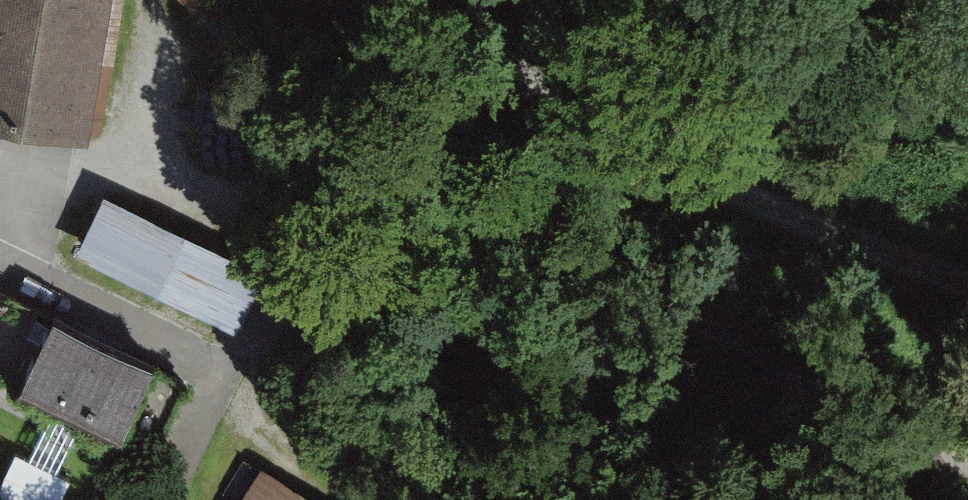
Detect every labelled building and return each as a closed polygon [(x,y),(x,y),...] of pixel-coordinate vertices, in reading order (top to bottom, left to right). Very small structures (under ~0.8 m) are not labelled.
[(88,140),(111,0),(0,0),(0,125),(88,140)] [(266,267),(103,191),(75,252),(238,328),(266,267)] [(156,360),(54,311),(13,397),(115,446),(156,360)] [(9,499),(63,499),(74,479),(21,452),(0,493),(0,495),(9,499)] [(266,469),(247,499),(316,499),(266,469)]
